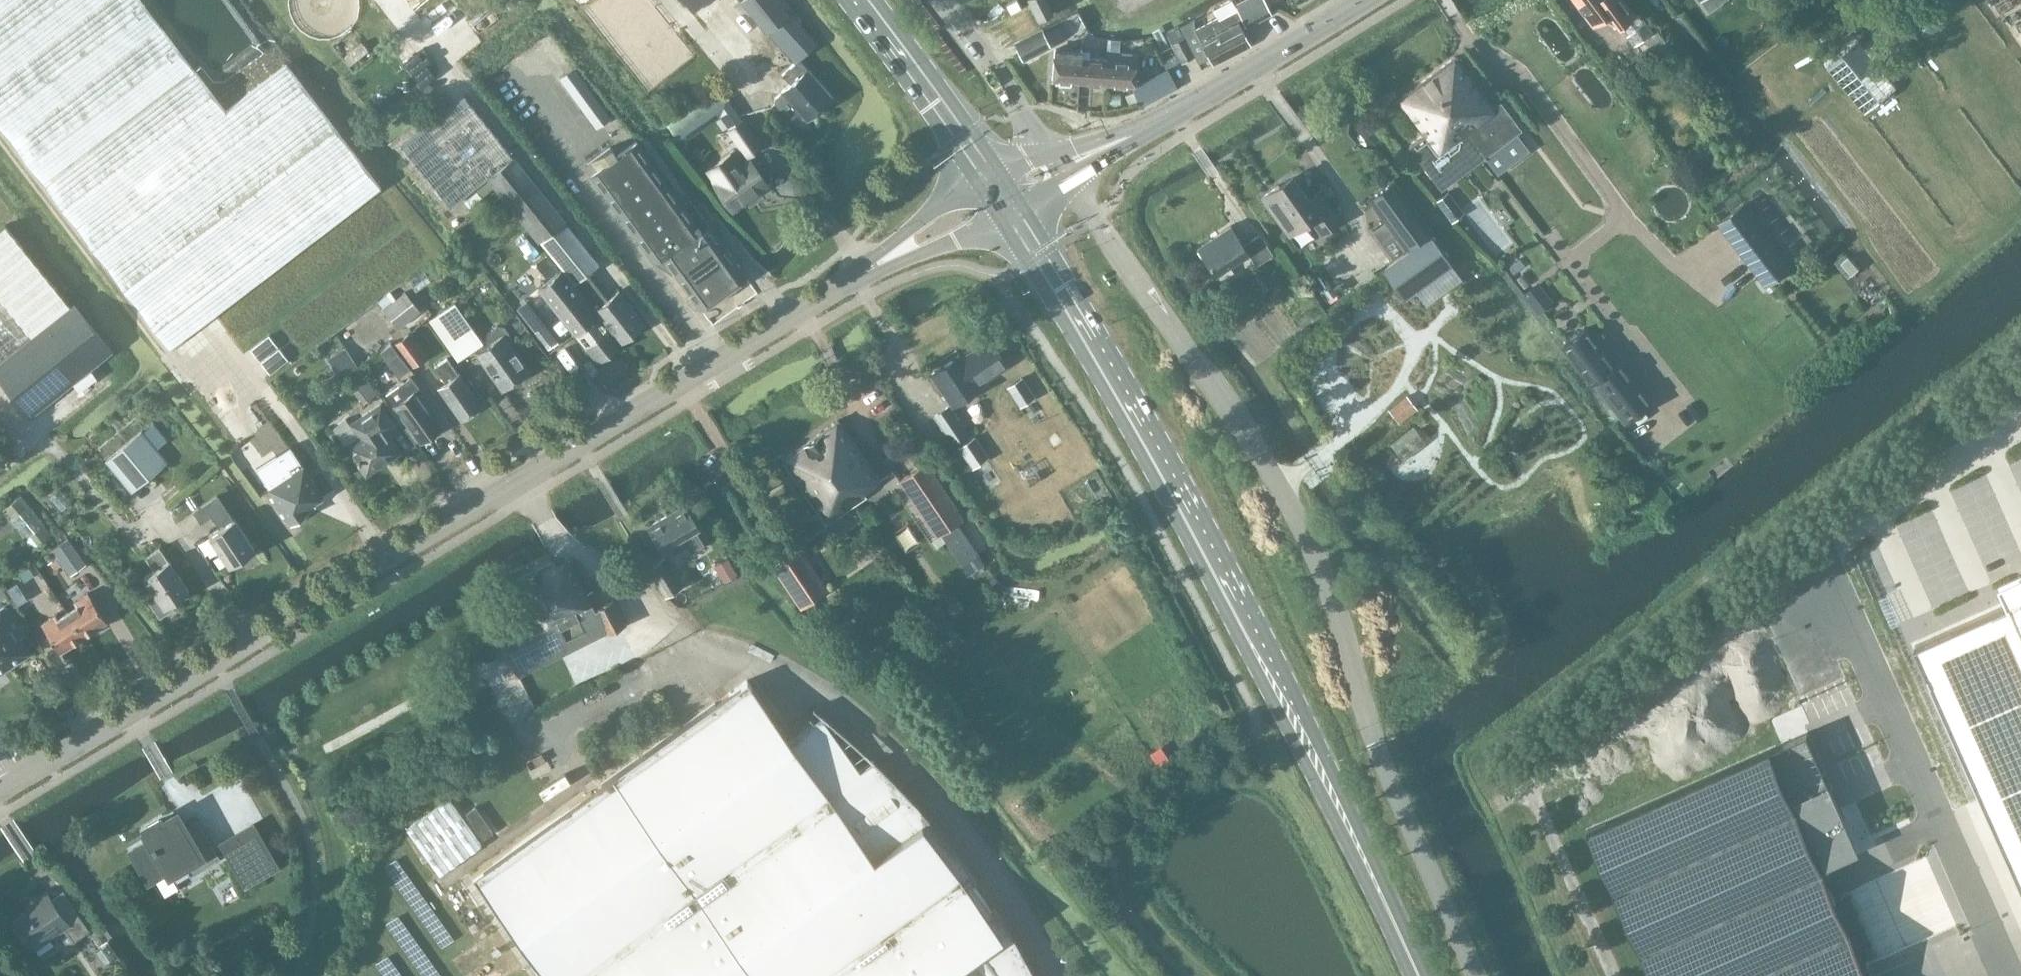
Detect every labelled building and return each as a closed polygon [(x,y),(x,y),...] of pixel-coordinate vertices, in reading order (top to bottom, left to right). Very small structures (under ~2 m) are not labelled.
[(380,186),(286,65),(226,112),(140,0),(0,0),(0,127),(170,348),(380,186)] [(694,10),(706,0),(686,0),(694,10)] [(789,15),(777,0),(741,0),(767,32),(789,15)] [(1052,12),(1046,0),(1029,0),(1039,19),(1052,12)] [(1213,64),(1250,44),(1242,28),(1245,26),(1234,5),(1231,0),(1214,9),(1217,16),(1194,28),(1213,64)] [(1234,5),(1245,26),(1271,13),(1264,0),(1243,0),(1234,5)] [(1592,25),(1609,13),(1618,26),(1634,14),(1624,0),(1574,0),(1592,25)] [(781,38),(799,59),(815,45),(797,24),(781,38)] [(1042,28),(1014,42),(1024,60),(1051,46),(1042,28)] [(1172,42),(1182,61),(1194,54),(1184,36),(1172,42)] [(1847,90),(1869,73),(1849,47),(1846,50),(1837,39),(1819,54),(1847,90)] [(341,50),(346,62),(364,54),(359,42),(341,50)] [(1108,43),(1107,59),(1105,83),(1133,85),(1135,61),(1117,60),(1118,44),(1108,43)] [(1052,79),(1079,81),(1082,52),(1081,52),(1081,51),(1055,49),(1052,79)] [(1082,52),(1079,81),(1105,83),(1107,59),(1090,58),(1090,53),(1082,52)] [(1397,100),(1413,121),(1442,100),(1471,78),(1455,56),(1397,100)] [(832,97),(799,59),(782,74),(791,83),(782,91),(783,91),(776,98),(776,103),(787,116),(792,116),(800,110),(807,118),(832,97)] [(1471,78),(1442,100),(1483,156),(1519,130),(1501,104),(1495,109),(1471,78)] [(487,177),(514,156),(465,94),(401,145),(450,206),(487,177)] [(1438,189),(1483,156),(1442,100),(1413,121),(1418,127),(1401,140),(1438,189)] [(747,156),(761,146),(743,119),(729,129),(747,156)] [(611,146),(585,165),(591,173),(591,174),(656,262),(657,261),(655,260),(662,255),(701,309),(746,276),(691,200),(684,205),(637,141),(617,155),(611,146)] [(730,153),(708,169),(717,182),(715,183),(732,208),(767,184),(750,159),(740,166),(730,153)] [(540,240),(563,219),(564,218),(514,156),(487,177),(538,240),(540,240)] [(1392,261),(1433,232),(1390,172),(1377,181),(1383,189),(1368,199),(1386,224),(1373,233),(1392,261)] [(1320,190),(1309,198),(1295,178),(1281,188),(1279,184),(1261,197),(1290,237),(1311,222),(1321,236),(1342,221),(1320,190)] [(1458,210),(1484,247),(1501,235),(1474,198),(1458,210)] [(1744,203),(1720,221),(1769,285),(1792,267),(1744,203)] [(574,282),(587,272),(599,262),(563,219),(540,240),(563,269),(574,282)] [(71,306),(5,224),(0,228),(0,361),(71,306)] [(1256,266),(1274,255),(1260,234),(1245,245),(1231,225),(1197,248),(1215,276),(1246,255),(1256,266)] [(1405,300),(1452,266),(1432,237),(1384,271),(1405,300)] [(574,283),(574,282),(563,269),(539,288),(574,332),(575,332),(597,361),(621,343),(620,341),(594,309),(574,283)] [(587,272),(574,282),(574,283),(594,309),(620,341),(645,322),(619,289),(607,299),(587,272)] [(383,306),(398,327),(421,311),(405,290),(383,306)] [(457,300),(454,302),(429,319),(458,360),(474,349),(502,389),(529,371),(509,343),(511,336),(504,326),(497,325),(491,329),(490,337),(485,340),(457,300)] [(0,361),(0,377),(30,415),(112,350),(74,303),(71,306),(0,361)] [(1612,365),(1585,330),(1563,346),(1591,384),(1594,383),(1624,422),(1649,403),(1617,361),(1612,365)] [(408,333),(395,343),(409,363),(423,354),(408,333)] [(246,350),(264,373),(283,358),(265,335),(246,350)] [(979,383),(1007,364),(990,339),(955,364),(952,360),(932,373),(954,405),(981,386),(979,383)] [(325,353),(334,377),(351,370),(341,346),(325,353)] [(461,418),(481,404),(461,377),(447,357),(435,366),(448,386),(441,391),(461,418)] [(386,394),(394,405),(420,441),(442,426),(416,391),(419,388),(411,376),(386,394)] [(1406,395),(1386,411),(1396,425),(1416,409),(1406,395)] [(348,421),(337,429),(348,445),(367,473),(398,451),(385,432),(395,425),(381,403),(363,416),(350,424),(348,421)] [(953,442),(967,433),(949,406),(935,415),(953,442)] [(810,438),(855,503),(866,496),(863,491),(880,480),(838,419),(810,438)] [(1414,425),(1390,443),(1402,461),(1426,442),(1414,425)] [(141,430),(117,451),(142,482),(167,461),(141,430)] [(827,522),(855,503),(810,438),(782,457),(819,512),(814,515),(820,524),(825,520),(827,522)] [(251,451),(231,461),(238,475),(258,465),(251,451)] [(292,473),(269,488),(291,522),(307,512),(306,510),(315,504),(313,502),(323,496),(299,459),(287,467),(292,473)] [(931,526),(957,508),(926,462),(899,480),(931,526)] [(229,565),(254,548),(234,518),(233,518),(218,494),(193,511),(201,522),(212,515),(220,527),(209,534),(229,565)] [(992,509),(1014,547),(1029,540),(1020,524),(1035,517),(1022,494),(992,509)] [(51,534),(21,495),(3,510),(34,547),(51,534)] [(691,552),(704,545),(695,529),(699,527),(686,505),(648,527),(661,549),(682,537),(691,552)] [(863,538),(875,553),(886,545),(874,530),(863,538)] [(53,549),(71,575),(86,564),(68,538),(53,549)] [(802,608),(828,589),(799,545),(772,564),(802,608)] [(143,575),(155,593),(148,597),(160,616),(173,607),(169,602),(176,597),(178,599),(187,593),(186,591),(189,589),(169,559),(168,559),(160,547),(146,556),(154,569),(143,575)] [(626,624),(613,599),(601,606),(593,590),(588,593),(570,558),(555,566),(553,562),(515,582),(534,620),(499,638),(518,675),(605,632),(607,635),(626,624)] [(647,569),(664,597),(682,587),(665,558),(647,569)] [(16,606),(29,598),(18,580),(5,588),(16,606)] [(1921,656),(2020,889),(2020,583),(2000,592),(2010,617),(1921,656)] [(76,605),(67,611),(83,636),(107,620),(88,592),(74,602),(76,605)] [(11,666),(31,653),(21,638),(24,635),(5,606),(0,609),(0,649),(11,666)] [(83,636),(67,611),(58,617),(55,614),(41,623),(60,651),(83,636)] [(11,666),(0,649),(0,673),(11,666)] [(814,719),(788,738),(747,680),(472,875),(544,975),(1034,975),(1032,973),(1018,946),(1012,935),(1000,916),(993,905),(989,908),(972,883),(977,880),(973,874),(956,852),(948,842),(941,832),(929,818),(916,804),(904,791),(891,777),(878,764),(874,760),(852,775),(814,719)] [(1588,830),(1653,975),(1871,975),(1821,862),(1851,849),(1806,733),(1588,830)] [(478,847),(445,801),(406,829),(439,875),(478,847)] [(159,819),(146,827),(148,830),(145,831),(153,844),(151,845),(152,847),(137,856),(148,876),(166,867),(169,873),(199,855),(205,866),(220,857),(202,826),(188,834),(176,813),(161,822),(159,819)] [(252,824),(235,834),(260,876),(277,866),(252,824)] [(75,942),(91,931),(74,908),(64,915),(48,892),(33,903),(36,906),(13,923),(32,950),(64,927),(75,942)] [(1929,937),(1937,936),(1934,914),(1917,916),(1915,898),(1887,902),(1892,941),(1883,942),(1887,975),(1933,975),(1929,937)]
